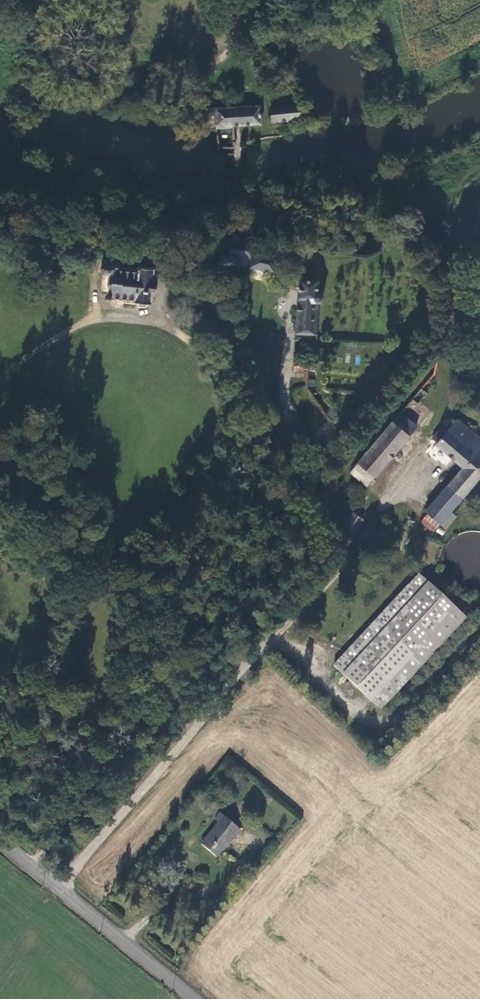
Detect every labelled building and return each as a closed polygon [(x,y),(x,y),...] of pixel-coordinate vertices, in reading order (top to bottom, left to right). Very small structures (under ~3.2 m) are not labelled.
[(274,94),(274,103),(293,102),(293,93),(274,94)] [(293,102),(274,103),(273,103),(274,118),(302,116),(302,102),(293,102)] [(263,103),(217,106),(216,122),(237,121),(238,122),(265,121),(263,103)] [(235,224),(252,222),(250,214),(233,215),(235,224)] [(238,265),(239,255),(219,252),(218,263),(226,264),(238,265)] [(151,303),(152,291),(155,292),(156,276),(154,276),(155,267),(138,265),(138,269),(119,266),(117,261),(104,259),(101,266),(103,272),(109,272),(108,292),(105,292),(103,293),(102,295),(102,298),(104,300),(107,301),(110,300),(111,298),(134,300),(134,302),(138,302),(139,305),(141,307),(144,307),(146,305),(148,303),(151,303)] [(198,273),(215,275),(216,268),(216,263),(199,259),(198,273)] [(251,259),(249,268),(273,274),(275,265),(251,259)] [(225,277),(225,269),(216,268),(215,275),(225,277)] [(296,332),(316,334),(318,302),(322,301),(324,298),(324,294),(323,291),(319,289),(320,279),(299,278),(296,332)] [(316,347),(317,360),(325,360),(324,347),(316,347)] [(248,370),(249,361),(232,359),(232,370),(233,370),(248,370)] [(295,371),(307,371),(308,359),(295,359),(295,371)] [(418,406),(428,394),(422,389),(412,400),(418,406)] [(367,486),(418,427),(401,414),(351,472),(367,486)] [(438,524),(449,511),(479,475),(479,438),(456,418),(448,427),(443,424),(431,436),(436,441),(435,444),(462,467),(424,511),(426,512),(438,524)] [(342,484),(335,478),(319,497),(326,502),(342,484)] [(449,511),(438,524),(445,529),(455,517),(449,511)] [(426,512),(419,520),(433,531),(438,524),(426,512)] [(464,617),(418,573),(332,663),(378,707),(464,617)] [(222,847),(225,848),(239,831),(218,814),(213,821),(216,824),(199,844),(214,857),(222,847)]
